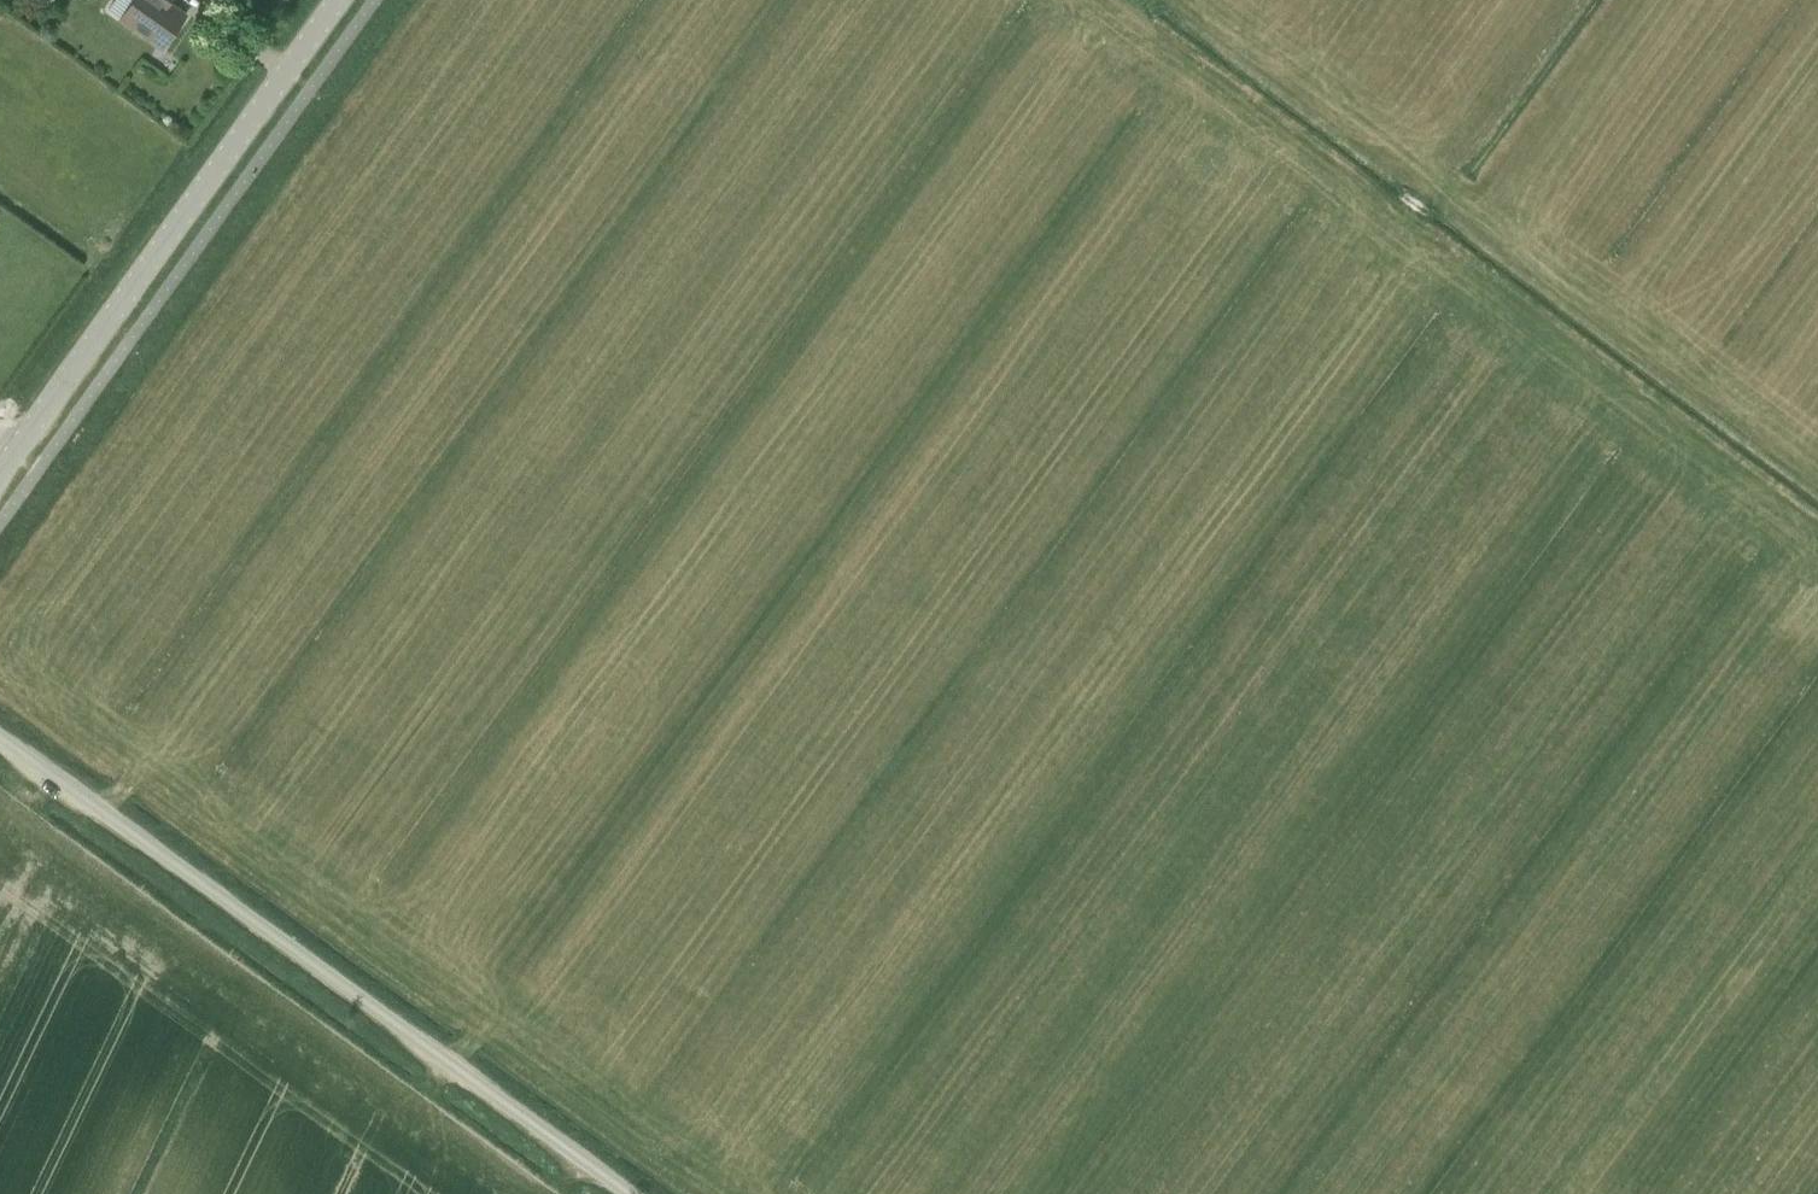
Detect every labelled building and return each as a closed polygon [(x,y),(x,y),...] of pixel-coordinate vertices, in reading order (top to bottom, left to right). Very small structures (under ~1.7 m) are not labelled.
[(183,12),(166,0),(129,0),(118,16),(159,46),(183,12)]
